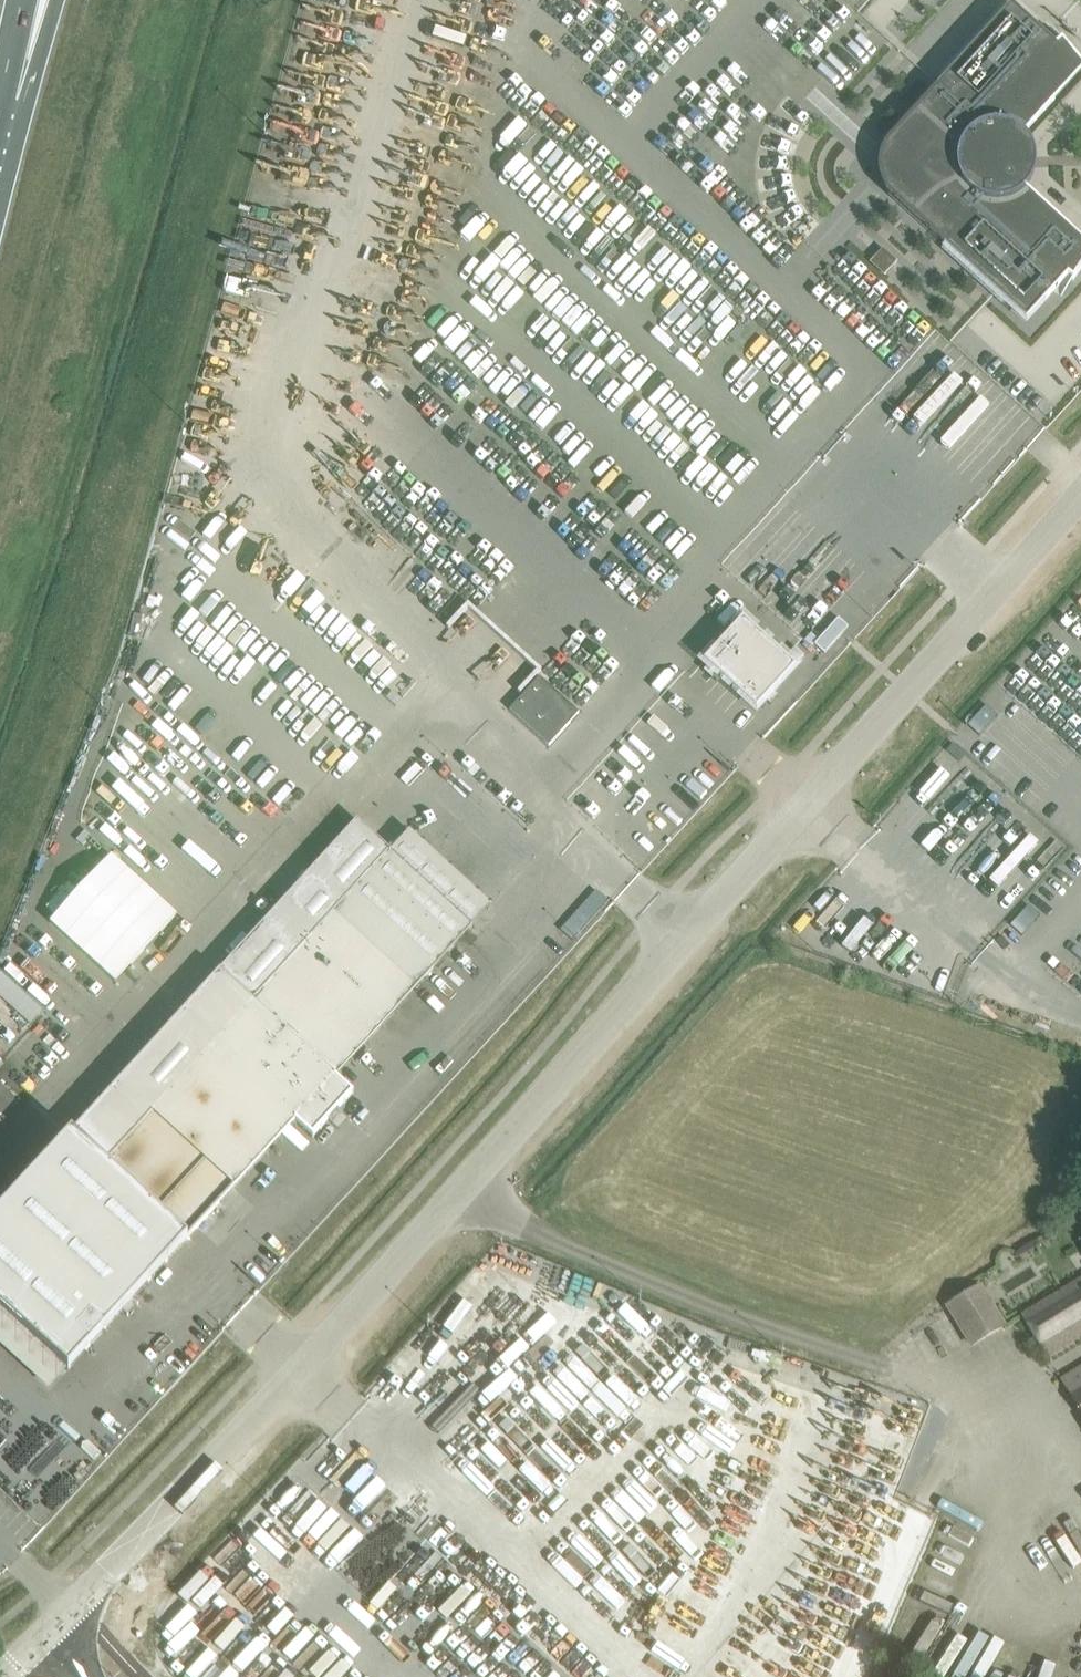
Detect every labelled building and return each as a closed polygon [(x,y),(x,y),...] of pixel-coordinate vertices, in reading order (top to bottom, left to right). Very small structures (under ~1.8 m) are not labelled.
[(878,166),(878,172),(879,179),(881,185),(884,190),(888,195),(945,246),(1026,320),(1052,290),(1065,276),(1072,281),(1080,268),(1080,244),(1059,224),(1060,223),(1025,190),(1028,185),(1031,180),(1034,174),(1035,168),(1035,162),(1034,156),(1032,150),(1030,144),(1026,139),(1022,134),(1054,99),(1053,98),(1080,68),(1080,64),(1061,40),(1055,45),(1040,32),(1033,25),(1011,5),(936,88),(886,142),(882,147),(880,153),(878,160),(878,166)] [(545,152),(563,131),(553,122),(534,142),(545,152)] [(884,275),(892,256),(875,248),(867,267),(884,275)] [(313,531),(344,507),(333,492),(302,516),(313,531)] [(708,666),(703,671),(712,679),(717,673),(720,676),(724,680),(732,687),(739,694),(756,709),(765,699),(770,705),(778,696),(772,691),(795,666),(778,651),(771,645),(763,637),(756,631),(742,619),(703,661),(708,666)] [(939,781),(955,764),(945,755),(914,788),(921,794),(936,778),(939,781)] [(0,1212),(0,1308),(67,1370),(68,1370),(122,1312),(127,1317),(138,1305),(133,1299),(295,1122),(312,1138),(328,1121),(338,1110),(353,1093),(335,1077),(417,987),(472,927),(389,851),(253,1001),(220,971),(0,1212)] [(844,951),(859,919),(845,912),(830,944),(844,951)] [(26,1024),(39,1011),(0,974),(0,998),(26,1024)] [(1043,1352),(1080,1329),(1080,1278),(1020,1315),(1043,1352)] [(945,1305),(970,1348),(1008,1326),(982,1283),(945,1305)] [(1061,1379),(1080,1413),(1080,1367),(1061,1379)]
